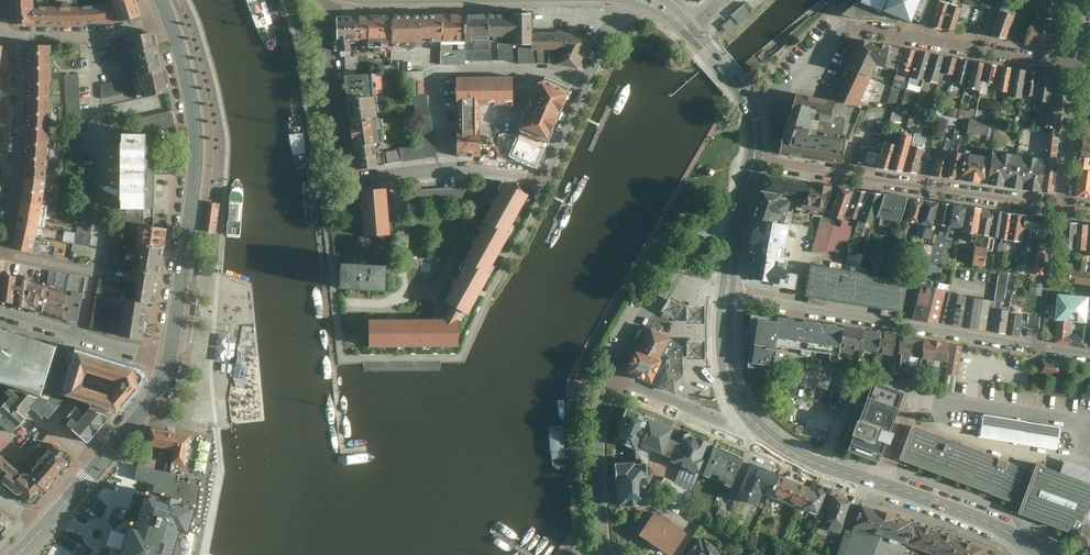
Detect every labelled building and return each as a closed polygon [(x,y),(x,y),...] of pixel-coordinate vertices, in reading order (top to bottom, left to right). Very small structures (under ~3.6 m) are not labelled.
[(13,24),(33,23),(32,4),(32,0),(11,0),(13,24)] [(48,4),(48,23),(77,23),(76,4),(76,0),(55,0),(55,4),(48,4)] [(77,23),(96,22),(117,18),(111,0),(94,4),(76,4),(77,23)] [(117,18),(118,21),(141,14),(136,0),(111,0),(117,18)] [(252,16),(261,36),(264,42),(266,47),(267,48),(269,49),(270,50),(271,50),(273,50),(274,49),(275,48),(276,48),(276,47),(277,46),(277,45),(277,44),(277,43),(276,39),(275,31),(269,15),(264,0),(247,0),(252,16)] [(928,0),(859,0),(840,14),(854,18),(858,19),(862,19),(866,19),(870,19),(874,19),(879,20),(883,20),(888,21),(895,23),(898,15),(910,19),(913,13),(922,16),(928,0)] [(928,26),(940,27),(947,4),(936,1),(928,26)] [(48,4),(32,4),(33,23),(48,23),(48,4)] [(953,30),(960,8),(947,4),(940,27),(953,30)] [(990,33),(1005,39),(1013,16),(998,10),(990,33)] [(486,11),(464,12),(464,39),(467,39),(467,50),(467,60),(495,60),(495,48),(492,48),(492,39),(487,39),(486,11)] [(533,31),(533,11),(486,11),(487,39),(492,39),(511,38),(511,43),(501,43),(501,60),(520,60),(520,48),(533,47),(533,31)] [(433,40),(442,40),(441,12),(432,12),(420,13),(420,42),(427,42),(429,40),(433,40)] [(464,12),(441,12),(442,40),(442,51),(454,50),(454,42),(464,42),(464,39),(464,12)] [(365,39),(366,13),(354,14),(354,39),(365,39)] [(390,13),(366,13),(365,39),(366,45),(371,45),(370,52),(389,51),(389,46),(390,13)] [(420,13),(390,13),(389,46),(420,46),(420,42),(420,13)] [(354,39),(354,14),(336,14),(337,50),(353,50),(353,42),(354,42),(354,39)] [(728,33),(737,25),(730,17),(721,25),(728,33)] [(1025,42),(1038,43),(1040,21),(1027,20),(1025,42)] [(1055,45),(1058,23),(1040,21),(1038,43),(1055,45)] [(560,31),(533,31),(533,47),(520,48),(520,60),(520,63),(559,63),(581,68),(594,38),(584,35),(577,33),(568,32),(560,31)] [(114,58),(130,55),(158,49),(154,32),(111,42),(114,58)] [(855,39),(842,70),(866,77),(871,65),(880,67),(880,65),(885,45),(855,39)] [(28,44),(27,74),(51,74),(51,67),(49,67),(50,53),(51,53),(51,45),(28,44)] [(885,45),(880,65),(895,68),(901,48),(885,45)] [(905,82),(914,51),(901,48),(895,68),(892,78),(905,82)] [(158,49),(130,55),(134,75),(162,69),(158,49)] [(454,50),(442,51),(438,64),(464,64),(467,60),(467,50),(454,50)] [(922,79),(929,53),(914,51),(905,82),(920,86),(922,79)] [(943,56),(929,53),(922,79),(935,82),(939,72),(943,56)] [(356,55),(343,57),(345,70),(358,68),(356,55)] [(953,75),(957,59),(943,56),(939,72),(953,75)] [(969,61),(957,59),(953,75),(952,82),(964,84),(969,61)] [(979,90),(985,63),(969,61),(964,84),(963,87),(979,90)] [(998,65),(985,63),(979,90),(977,95),(985,96),(989,82),(995,83),(998,65)] [(1006,91),(1010,67),(998,65),(995,83),(994,89),(1006,91)] [(1025,70),(1010,67),(1006,91),(1005,95),(1020,98),(1020,93),(1025,70)] [(162,69),(134,75),(101,82),(101,97),(136,91),(137,98),(167,92),(162,69)] [(842,70),(828,101),(835,102),(855,107),(868,77),(866,77),(842,70)] [(1032,96),(1036,72),(1025,70),(1020,93),(1032,96)] [(423,71),(403,71),(403,82),(424,82),(423,71)] [(343,76),(346,99),(375,95),(372,72),(343,76)] [(1050,74),(1036,72),(1032,96),(1031,100),(1047,103),(1050,74)] [(179,90),(176,73),(170,74),(174,91),(179,90)] [(27,74),(26,104),(51,105),(51,97),(49,97),(49,82),(51,82),(51,74),(27,74)] [(456,75),(457,154),(485,154),(485,128),(477,129),(477,100),(518,100),(517,74),(456,75)] [(1063,105),(1066,76),(1050,74),(1047,103),(1063,105)] [(78,75),(64,76),(69,161),(84,160),(78,75)] [(544,149),(570,91),(536,76),(515,126),(517,131),(518,132),(516,136),(543,148),(544,149)] [(424,82),(410,82),(411,93),(424,93),(424,82)] [(436,156),(425,93),(410,96),(419,144),(398,147),(400,161),(436,156)] [(346,99),(349,121),(378,117),(375,95),(346,99)] [(780,155),(845,163),(847,138),(841,136),(843,118),(833,117),(835,102),(828,101),(797,96),(780,155)] [(1060,125),(1063,105),(1047,103),(1045,123),(1060,125)] [(26,104),(25,135),(49,136),(50,128),(47,128),(48,113),(51,113),(51,105),(26,104)] [(902,121),(904,111),(895,109),(893,119),(902,121)] [(121,155),(154,155),(154,130),(175,125),(172,110),(146,116),(140,118),(121,122),(121,155)] [(924,118),(924,112),(911,111),(910,123),(919,123),(919,117),(924,118)] [(349,121),(353,147),(372,144),(382,142),(378,117),(349,121)] [(986,132),(987,121),(972,120),(972,132),(986,132)] [(1050,132),(1046,156),(1057,157),(1058,149),(1059,143),(1060,133),(1050,132)] [(897,133),(894,145),(888,169),(902,171),(911,137),(897,133)] [(25,135),(23,166),(45,167),(47,167),(48,159),(46,159),(47,144),(49,144),(49,136),(25,135)] [(951,148),(944,178),(957,181),(963,154),(954,153),(955,151),(958,151),(961,139),(959,138),(960,136),(954,135),(951,148)] [(543,148),(516,136),(508,154),(535,166),(543,148)] [(888,169),(894,145),(880,142),(873,167),(888,169)] [(353,147),(356,168),(385,164),(383,151),(373,152),(372,144),(353,147)] [(922,148),(909,144),(902,171),(915,174),(922,148)] [(934,165),(931,176),(944,178),(951,148),(943,146),(942,155),(943,156),(943,158),(937,156),(934,165)] [(1083,147),(1082,157),(1084,157),(1089,158),(1089,147),(1083,147)] [(397,149),(385,151),(387,163),(399,161),(397,149)] [(991,155),(986,184),(1027,190),(1040,191),(1043,168),(1044,168),(1045,161),(1046,159),(1018,155),(992,151),(991,152),(991,155)] [(963,154),(957,181),(971,182),(976,156),(963,154)] [(121,155),(121,182),(154,182),(154,155),(121,155)] [(983,156),(978,183),(986,184),(991,155),(987,155),(987,157),(983,156)] [(976,156),(971,182),(978,183),(983,156),(976,156)] [(1043,168),(1040,191),(1052,193),(1057,157),(1046,156),(1046,159),(1045,161),(1046,161),(1045,168),(1044,168),(1043,168)] [(23,166),(23,177),(44,180),(45,167),(23,166)] [(1083,170),(1078,170),(1074,197),(1089,199),(1089,171),(1083,170)] [(759,174),(756,191),(778,195),(792,198),(801,199),(804,183),(759,174)] [(23,177),(20,190),(42,193),(44,180),(23,177)] [(154,182),(121,182),(120,208),(126,208),(126,222),(143,224),(143,208),(154,208),(154,182)] [(507,182),(485,221),(488,222),(509,234),(531,195),(507,182)] [(827,187),(804,183),(801,199),(792,198),(790,209),(822,214),(827,187)] [(79,199),(80,199),(91,200),(93,187),(81,186),(79,199)] [(850,190),(836,187),(827,215),(841,218),(850,190)] [(387,188),(361,190),(365,236),(391,234),(387,188)] [(20,190),(19,201),(40,204),(42,193),(20,190)] [(850,190),(841,218),(855,221),(864,192),(850,190)] [(756,191),(751,220),(772,224),(779,225),(784,201),(777,200),(778,195),(756,191)] [(879,194),(864,192),(855,221),(871,224),(873,216),(879,194)] [(902,198),(879,194),(873,216),(896,221),(902,198)] [(920,200),(907,198),(901,220),(915,223),(920,200)] [(78,210),(81,211),(93,212),(94,201),(91,200),(80,199),(78,210)] [(920,200),(915,223),(929,226),(934,202),(920,200)] [(19,201),(17,212),(38,215),(40,204),(19,201)] [(216,232),(220,203),(208,202),(205,231),(216,232)] [(948,205),(937,203),(933,224),(944,226),(948,205)] [(948,205),(944,226),(959,229),(963,207),(948,205)] [(978,209),(963,207),(959,229),(958,232),(973,234),(978,209)] [(991,211),(978,209),(973,234),(968,265),(982,267),(987,237),(991,211)] [(81,211),(79,222),(92,224),(94,212),(93,212),(81,211)] [(991,211),(987,237),(996,239),(1000,212),(991,211)] [(17,212),(15,223),(37,227),(38,215),(17,212)] [(1005,240),(1009,213),(1000,212),(996,239),(1005,240)] [(1009,213),(1005,240),(1018,242),(1020,228),(1022,215),(1009,213)] [(1049,219),(1022,215),(1020,228),(1035,230),(1047,232),(1049,219)] [(772,224),(751,220),(748,236),(769,240),(772,224)] [(79,222),(77,232),(91,235),(92,224),(79,222)] [(468,262),(490,274),(512,235),(509,234),(488,222),(466,261),(468,262)] [(1074,250),(1077,224),(1064,222),(1061,249),(1074,250)] [(37,227),(15,223),(10,248),(31,252),(37,227)] [(138,224),(135,243),(164,247),(166,228),(138,224)] [(1089,225),(1077,224),(1074,250),(1087,251),(1089,225)] [(1020,228),(1018,242),(1014,268),(1030,270),(1032,250),(1035,230),(1020,228)] [(73,232),(71,243),(89,246),(91,235),(77,232),(73,232)] [(123,241),(108,239),(104,268),(120,270),(123,241)] [(135,243),(131,271),(137,272),(159,275),(164,247),(135,243)] [(1043,276),(1045,251),(1032,250),(1030,270),(1030,275),(1043,276)] [(780,258),(753,253),(748,275),(776,281),(774,287),(787,289),(790,274),(783,273),(786,262),(779,261),(780,258)] [(1059,281),(1089,286),(1089,273),(1086,273),(1089,256),(1079,254),(1076,271),(1061,268),(1059,281)] [(468,262),(446,302),(453,306),(464,312),(470,315),(492,275),(490,274),(468,262)] [(340,291),(386,292),(387,267),(341,265),(340,291)] [(810,298),(809,303),(826,306),(827,300),(883,310),(882,316),(900,319),(901,313),(904,313),(909,283),(809,267),(804,297),(810,298)] [(39,311),(60,317),(69,275),(48,270),(45,285),(39,311)] [(159,275),(137,272),(132,301),(147,303),(155,304),(159,275)] [(2,273),(0,281),(0,299),(39,311),(45,285),(2,273)] [(998,273),(992,302),(987,332),(1004,335),(1007,313),(1007,312),(997,311),(999,303),(1002,303),(1007,274),(998,273)] [(85,279),(69,275),(60,317),(77,321),(85,279)] [(121,283),(100,279),(96,300),(109,302),(111,293),(119,294),(121,283)] [(910,319),(941,324),(948,294),(917,287),(910,319)] [(970,329),(975,299),(948,294),(941,324),(970,329)] [(1058,320),(1074,321),(1089,323),(1089,316),(1089,308),(1088,308),(1089,298),(1060,295),(1058,320)] [(689,306),(673,296),(663,312),(679,322),(689,306)] [(142,340),(147,303),(132,301),(121,299),(121,304),(116,337),(142,340)] [(992,302),(975,299),(970,329),(987,332),(992,302)] [(109,302),(96,300),(91,328),(116,337),(121,304),(109,302)] [(453,306),(446,319),(459,319),(464,312),(453,306)] [(707,306),(689,306),(689,325),(707,324),(707,306)] [(1021,315),(1007,313),(1004,335),(1018,336),(1021,315)] [(751,341),(747,367),(771,370),(775,346),(775,345),(775,344),(779,317),(777,317),(777,319),(758,316),(759,316),(751,315),(750,322),(749,331),(748,340),(751,341)] [(1040,317),(1027,316),(1026,329),(1040,329),(1040,317)] [(811,351),(830,354),(829,361),(838,362),(840,346),(843,326),(790,319),(782,318),(779,317),(775,344),(775,345),(775,346),(782,347),(794,349),(802,350),(811,351)] [(446,319),(414,320),(415,348),(460,347),(459,319),(446,319)] [(414,320),(369,321),(370,331),(370,349),(415,348),(414,320)] [(1058,320),(1055,344),(1070,345),(1073,324),(1074,321),(1058,320)] [(1073,324),(1070,345),(1087,348),(1089,330),(1089,327),(1088,327),(1073,324)] [(843,326),(840,346),(845,347),(845,351),(851,352),(852,348),(860,349),(860,348),(863,329),(843,326)] [(651,327),(640,351),(663,360),(665,356),(673,341),(674,338),(651,327)] [(40,396),(56,347),(0,329),(0,383),(40,396)] [(863,329),(860,348),(878,351),(881,332),(863,329)] [(878,351),(877,353),(892,355),(896,334),(881,332),(878,351)] [(901,335),(898,353),(902,354),(910,355),(913,337),(901,335)] [(913,337),(910,355),(914,356),(922,357),(925,340),(918,338),(913,337)] [(925,340),(922,357),(927,358),(925,375),(932,377),(934,360),(937,341),(932,340),(932,341),(925,340)] [(683,347),(673,341),(665,356),(670,358),(670,370),(684,376),(685,374),(683,347)] [(708,341),(689,341),(689,360),(708,360),(708,341)] [(937,341),(934,360),(940,360),(947,361),(950,344),(942,343),(942,342),(937,341)] [(952,344),(946,383),(951,384),(950,390),(957,391),(959,376),(961,364),(964,347),(952,344)] [(631,370),(630,373),(655,384),(665,361),(663,360),(640,351),(631,370)] [(90,409),(112,416),(136,389),(131,371),(74,355),(60,398),(90,409)] [(1065,363),(1043,360),(1041,374),(1063,377),(1065,363)] [(684,376),(670,370),(668,369),(660,388),(678,395),(686,377),(684,376)] [(890,455),(914,390),(878,376),(854,442),(890,455)] [(9,389),(5,394),(10,398),(0,409),(0,425),(10,434),(26,417),(25,416),(31,409),(42,418),(44,415),(48,419),(60,405),(23,394),(20,398),(9,389)] [(112,416),(90,409),(84,415),(75,407),(65,418),(68,421),(63,426),(86,445),(112,416)] [(670,462),(677,445),(668,441),(672,430),(624,410),(613,444),(634,452),(637,454),(639,448),(670,462)] [(1061,425),(985,412),(982,432),(1058,444),(1061,425)] [(912,423),(900,455),(1028,502),(1025,509),(1075,527),(1071,537),(1089,545),(1089,522),(1087,520),(1089,512),(1089,478),(1041,461),(1038,469),(912,423)] [(192,435),(152,428),(148,446),(161,448),(176,451),(173,465),(187,468),(192,435)] [(702,460),(708,444),(682,434),(677,445),(670,462),(669,464),(679,469),(674,483),(665,478),(655,498),(684,512),(706,461),(702,460)] [(2,455),(0,457),(0,491),(3,493),(5,490),(14,497),(17,497),(26,504),(30,504),(35,498),(38,498),(39,497),(42,497),(46,492),(49,492),(53,487),(52,484),(73,461),(53,444),(43,456),(38,452),(30,462),(35,465),(25,476),(2,455)] [(730,489),(743,460),(714,448),(702,477),(708,479),(709,476),(725,483),(724,486),(730,489)] [(157,469),(139,465),(136,477),(154,484),(157,469)] [(762,495),(769,498),(777,476),(750,465),(736,500),(756,508),(762,495)] [(646,509),(645,466),(613,467),(614,510),(646,509)] [(165,471),(157,469),(154,484),(153,490),(160,493),(161,490),(181,496),(181,497),(197,503),(200,486),(177,481),(179,474),(165,471)] [(794,483),(777,476),(769,498),(785,504),(794,483)] [(809,489),(794,483),(785,504),(800,510),(809,489)] [(146,489),(136,521),(130,521),(126,533),(124,542),(121,549),(120,554),(173,554),(180,529),(188,531),(197,503),(181,497),(181,496),(161,490),(160,493),(153,490),(146,489)] [(826,496),(809,489),(800,510),(817,517),(826,496)] [(843,529),(852,504),(835,498),(826,523),(843,529)] [(907,549),(915,525),(863,507),(845,554),(905,554),(907,549)] [(685,535),(654,514),(638,538),(663,554),(672,554),(685,535)] [(907,549),(922,554),(985,554),(986,551),(969,545),(951,538),(932,531),(915,525),(907,549)] [(124,542),(126,533),(113,529),(108,545),(121,549),(124,542)] [(725,554),(703,541),(703,543),(699,541),(690,554),(725,554)]
